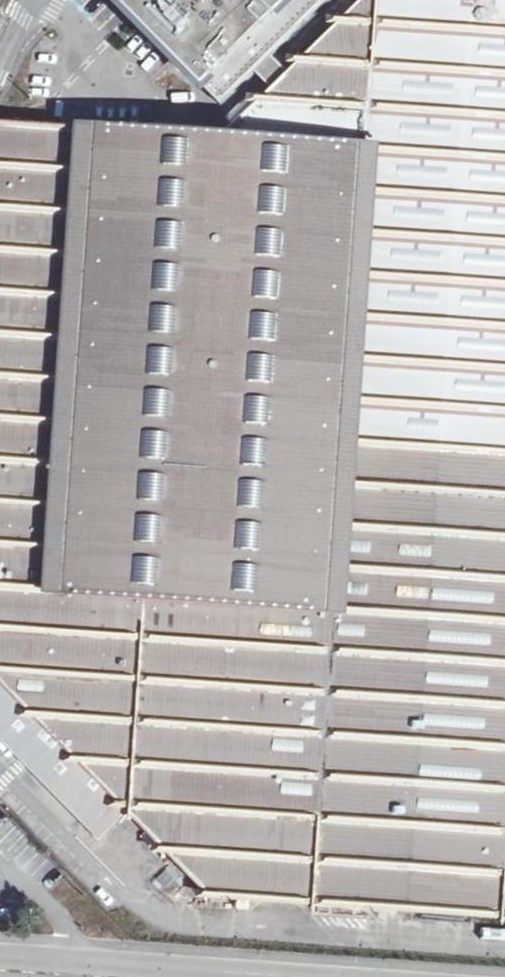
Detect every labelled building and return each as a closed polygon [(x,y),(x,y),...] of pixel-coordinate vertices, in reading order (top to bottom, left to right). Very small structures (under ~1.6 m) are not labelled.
[(101,836),(127,811),(208,892),(208,898),(504,918),(504,0),(361,0),(287,73),(278,62),(340,0),(115,0),(127,12),(139,1),(198,59),(186,71),(201,85),(235,52),(255,71),(272,88),(228,132),(227,137),(153,133),(55,126),(1,123),(0,140),(0,735),(101,836)] [(139,1),(127,12),(175,59),(186,71),(198,59),(139,1)] [(233,93),(255,71),(235,52),(201,85),(221,105),(228,98),(222,93),(228,87),(233,93)] [(228,98),(233,93),(228,87),(222,93),(228,98)]
